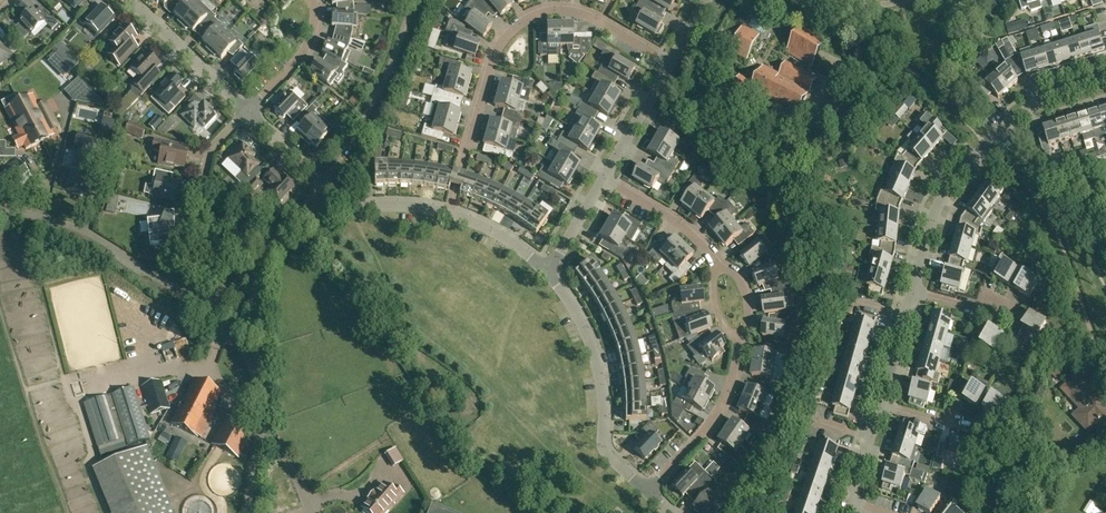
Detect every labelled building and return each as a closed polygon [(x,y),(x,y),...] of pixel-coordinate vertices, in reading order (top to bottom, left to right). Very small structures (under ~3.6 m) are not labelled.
[(74,8),(82,0),(66,0),(74,8)] [(176,2),(181,6),(174,14),(177,17),(177,21),(181,25),(202,3),(198,0),(178,0),(176,2)] [(339,13),(357,14),(358,8),(354,8),(353,0),(331,0),(332,5),(339,3),(339,6),(339,13)] [(458,18),(466,24),(483,37),(492,25),(483,19),(480,17),(485,10),(474,0),(472,0),(465,11),(464,10),(458,18)] [(485,10),(491,5),(494,8),(498,13),(501,16),(512,7),(506,0),(474,0),(485,10)] [(666,9),(669,11),(675,0),(640,0),(639,2),(653,10),(656,4),(666,9)] [(1029,7),(1029,10),(1031,11),(1042,8),(1040,1),(1040,0),(1019,0),(1022,9),(1029,7)] [(27,1),(17,10),(24,17),(19,22),(31,34),(45,22),(52,30),(58,24),(48,14),(42,19),(33,9),(34,8),(27,1)] [(653,10),(639,2),(633,11),(640,17),(636,24),(638,25),(637,27),(642,30),(643,28),(655,35),(662,23),(649,16),(653,10)] [(200,24),(205,29),(215,18),(216,17),(207,9),(202,3),(181,25),(186,29),(189,29),(193,32),(200,24)] [(93,13),(90,10),(88,8),(77,19),(83,25),(85,23),(98,35),(115,17),(102,5),(95,12),(93,13)] [(353,24),(357,21),(357,14),(339,13),(333,12),(332,26),(336,26),(339,26),(337,35),(350,39),(352,33),(353,24)] [(1049,14),(1045,15),(1047,22),(1053,20),(1052,15),(1049,14)] [(229,32),(215,18),(205,29),(210,33),(202,41),(205,44),(206,48),(210,52),(229,32)] [(560,55),(560,45),(560,24),(559,24),(559,22),(549,23),(549,24),(548,24),(548,39),(540,39),(540,55),(560,55)] [(560,24),(560,45),(567,45),(569,55),(587,55),(592,46),(592,38),(573,39),(572,24),(571,24),(571,22),(561,22),(561,24),(560,24)] [(1009,34),(1019,31),(1023,30),(1021,23),(1007,28),(1009,34)] [(449,37),(446,47),(454,50),(475,57),(479,44),(470,40),(466,39),(469,31),(464,29),(453,25),(451,32),(449,37)] [(120,65),(130,54),(137,47),(131,42),(136,37),(124,26),(109,42),(115,47),(109,54),(120,65)] [(760,35),(743,27),(731,49),(748,58),(760,35)] [(825,40),(801,27),(788,52),(811,65),(825,40)] [(433,29),(426,47),(434,50),(441,32),(433,29)] [(229,51),(233,55),(243,45),(229,32),(210,52),(214,56),(218,56),(221,59),(229,51)] [(1094,57),(1105,53),(1105,38),(1101,40),(1099,33),(1087,36),(1094,57)] [(322,54),(328,56),(341,62),(345,64),(348,58),(346,53),(349,45),(350,39),(337,35),(334,44),(328,42),(322,54)] [(12,56),(11,55),(17,51),(5,36),(0,40),(0,64),(12,56)] [(379,36),(376,44),(384,46),(386,38),(379,36)] [(1087,36),(1076,40),(1082,58),(1083,61),(1094,57),(1087,36)] [(1008,38),(1002,41),(1011,58),(1017,55),(1010,43),(1008,38)] [(1072,64),(1083,61),(1082,58),(1076,40),(1065,43),(1072,64)] [(1006,62),(1011,58),(1002,41),(996,45),(1006,62)] [(1065,43),(1055,47),(1061,67),(1072,64),(1065,43)] [(1055,47),(1044,50),(1050,71),(1061,67),(1055,47)] [(242,50),(232,60),(239,66),(234,72),(244,81),(261,63),(251,54),(249,57),(242,50)] [(1044,50),(1033,54),(1039,74),(1050,71),(1044,50)] [(988,51),(981,58),(988,65),(995,59),(988,51)] [(57,71),(65,63),(56,54),(55,55),(53,53),(49,57),(51,59),(48,62),(57,71)] [(143,93),(152,83),(161,74),(155,69),(160,64),(150,55),(147,55),(145,53),(131,68),(138,74),(138,77),(132,83),(136,87),(131,92),(112,111),(119,118),(143,93)] [(1039,74),(1033,54),(1021,57),(1027,75),(1030,77),(1039,74)] [(603,62),(597,73),(611,81),(615,83),(619,76),(628,81),(629,80),(631,81),(637,72),(634,70),(635,69),(624,62),(624,61),(619,58),(618,59),(611,55),(607,63),(603,62)] [(324,65),(322,63),(318,60),(310,71),(330,86),(334,81),(338,84),(344,77),(343,71),(339,68),(341,62),(328,56),(325,63),(324,65)] [(470,74),(461,71),(456,70),(458,62),(441,57),(439,65),(441,66),(440,69),(448,74),(447,80),(467,85),(469,85),(472,75),(470,75),(470,74)] [(80,78),(90,67),(84,60),(73,71),(80,78)] [(756,97),(796,118),(817,79),(787,62),(780,75),(764,66),(754,85),(740,77),(733,89),(755,100),(756,97)] [(1018,80),(1006,66),(996,75),(1008,89),(1018,80)] [(361,71),(372,76),(374,71),(363,67),(361,71)] [(591,78),(596,81),(590,92),(614,105),(616,106),(621,97),(619,96),(620,95),(611,90),(615,83),(611,81),(597,73),(595,71),(591,78)] [(175,90),(181,83),(172,74),(165,82),(166,82),(151,98),(168,115),(185,97),(180,92),(178,93),(175,90)] [(998,98),(1008,89),(996,75),(986,83),(984,81),(979,86),(988,96),(993,92),(998,98)] [(516,86),(511,85),(502,82),(501,83),(499,83),(497,93),(498,93),(498,94),(518,100),(520,94),(530,94),(534,82),(518,78),(516,86)] [(467,85),(447,80),(445,86),(435,85),(432,97),(448,101),(450,94),(464,97),(464,96),(466,97),(469,87),(467,86),(467,85)] [(80,87),(86,93),(89,89),(84,83),(80,87)] [(550,83),(548,86),(556,94),(561,90),(560,83),(550,83)] [(404,89),(399,106),(406,108),(411,91),(404,89)] [(288,113),(295,120),(308,106),(301,100),(300,100),(291,91),(274,109),(283,118),(288,113)] [(613,106),(614,105),(590,92),(584,102),(581,100),(577,107),(579,108),(591,115),(595,118),(599,111),(607,116),(608,115),(610,116),(615,107),(613,106)] [(349,101),(354,106),(360,98),(356,94),(349,101)] [(507,117),(520,121),(523,122),(525,114),(515,112),(518,100),(498,94),(498,95),(496,95),(493,104),(495,105),(495,106),(509,110),(507,117)] [(45,103),(39,106),(33,95),(19,103),(30,123),(32,122),(42,141),(54,135),(51,131),(58,127),(56,123),(47,107),(45,103)] [(448,101),(432,97),(430,104),(434,105),(431,117),(436,118),(456,124),(457,123),(458,124),(461,114),(459,113),(460,112),(446,108),(448,101)] [(909,109),(915,102),(910,97),(903,104),(909,109)] [(5,110),(19,136),(20,137),(17,138),(20,143),(23,144),(24,145),(26,149),(42,141),(32,122),(30,123),(19,103),(5,110)] [(205,129),(216,117),(210,111),(212,109),(206,103),(199,111),(192,104),(181,115),(195,128),(199,123),(205,129)] [(908,109),(902,104),(893,113),(900,119),(908,109)] [(301,126),(297,130),(300,133),(300,137),(305,141),(321,124),(324,121),(315,112),(317,110),(312,105),(299,118),(304,123),(301,126)] [(1098,108),(1098,110),(1104,128),(1105,134),(1105,105),(1098,108)] [(595,118),(591,115),(579,108),(575,115),(576,116),(570,126),(593,140),(594,139),(595,140),(601,131),(599,130),(600,129),(591,124),(595,118)] [(1098,108),(1087,111),(1093,132),(1104,128),(1098,110),(1098,108)] [(1082,135),(1093,132),(1087,111),(1076,114),(1082,135)] [(889,125),(895,118),(890,113),(884,121),(889,125)] [(1072,138),(1082,135),(1076,114),(1065,118),(1072,138)] [(167,121),(170,124),(176,118),(173,115),(167,121)] [(149,125),(155,131),(164,122),(158,116),(149,125)] [(675,120),(668,116),(664,122),(671,127),(675,120)] [(947,133),(928,116),(918,127),(924,133),(919,138),(932,150),(939,142),(941,144),(945,139),(943,138),(947,133)] [(520,121),(507,117),(505,125),(491,121),(490,122),(489,122),(486,131),(488,132),(487,133),(508,138),(515,140),(520,121)] [(439,132),(443,133),(453,136),(453,135),(455,135),(458,126),(456,125),(456,124),(436,118),(434,124),(425,124),(421,135),(437,140),(439,132)] [(1072,138),(1065,118),(1054,121),(1055,124),(1061,142),(1072,138)] [(321,124),(305,141),(309,145),(313,145),(316,148),(320,144),(323,140),(328,145),(337,135),(332,130),(333,129),(324,121),(321,124)] [(1061,142),(1055,124),(1054,121),(1045,124),(1043,127),(1043,128),(1047,138),(1040,140),(1042,146),(1044,154),(1052,152),(1050,145),(1061,142)] [(142,138),(145,130),(129,123),(125,131),(142,138)] [(557,142),(558,143),(571,150),(575,152),(578,146),(587,151),(588,149),(589,150),(594,142),(593,141),(593,140),(570,126),(566,133),(563,132),(557,142)] [(656,141),(674,152),(680,142),(689,147),(693,140),(679,132),(675,138),(662,131),(661,132),(660,131),(655,140),(656,141)] [(515,140),(508,138),(487,133),(487,134),(485,133),(483,143),(484,143),(484,145),(498,149),(496,156),(512,160),(515,149),(514,148),(516,141),(515,140)] [(918,166),(932,150),(919,138),(912,133),(906,139),(913,145),(903,156),(898,153),(898,154),(918,167),(918,166)] [(86,195),(89,183),(91,175),(94,164),(86,162),(88,153),(91,154),(94,138),(78,134),(74,150),(77,150),(76,152),(66,150),(61,167),(72,170),(67,190),(73,191),(72,193),(79,195),(80,193),(86,195)] [(184,168),(188,154),(174,151),(175,144),(155,139),(152,150),(161,152),(158,164),(174,167),(174,166),(184,168)] [(662,160),(658,166),(672,174),(678,164),(671,158),(674,152),(656,141),(655,142),(654,141),(649,150),(650,151),(650,152),(662,160)] [(876,141),(870,143),(872,150),(879,148),(876,141)] [(575,152),(571,150),(558,143),(554,150),(556,151),(550,161),(555,164),(573,175),(574,174),(575,175),(580,166),(579,165),(579,164),(571,159),(575,152)] [(251,152),(242,144),(228,159),(241,171),(235,178),(246,189),(247,188),(256,178),(250,173),(258,164),(248,154),(251,152)] [(1038,156),(1044,154),(1042,146),(1032,150),(1038,156)] [(783,149),(775,154),(782,164),(789,158),(783,149)] [(893,179),(909,187),(918,167),(898,154),(894,164),(899,166),(893,179)] [(14,191),(32,177),(18,159),(0,173),(0,174),(14,191)] [(513,167),(506,163),(503,168),(510,172),(513,167)] [(387,184),(387,164),(374,164),(375,184),(387,184)] [(400,184),(401,164),(387,164),(387,184),(400,184)] [(400,184),(412,185),(414,164),(401,164),(400,184)] [(424,186),(427,166),(414,164),(412,185),(424,186)] [(536,176),(550,185),(554,178),(567,185),(568,184),(569,185),(574,176),(573,175),(555,164),(552,169),(542,166),(536,176)] [(436,188),(440,168),(427,166),(424,186),(436,188)] [(666,185),(672,174),(658,166),(654,174),(641,166),(634,178),(646,185),(645,187),(650,190),(651,188),(653,189),(657,182),(666,185)] [(517,172),(524,176),(527,171),(520,167),(517,172)] [(436,188),(449,191),(450,185),(452,179),(459,181),(463,182),(465,176),(461,175),(454,173),(454,171),(440,168),(436,188)] [(168,179),(170,173),(155,170),(152,186),(153,188),(155,188),(153,195),(175,200),(179,183),(170,181),(168,179)] [(281,177),(273,170),(264,179),(272,187),(269,190),(280,201),(294,186),(283,176),(281,177)] [(527,171),(524,176),(531,180),(534,175),(527,171)] [(465,174),(465,176),(463,182),(459,181),(452,179),(450,185),(457,187),(461,188),(460,194),(472,198),(479,179),(465,174)] [(692,211),(705,195),(700,191),(705,182),(695,175),(685,187),(691,192),(683,204),(684,205),(682,206),(690,212),(692,211)] [(261,183),(256,178),(247,188),(252,192),(261,183)] [(479,179),(472,198),(483,203),(491,184),(479,179)] [(882,190),(877,201),(900,206),(909,187),(893,179),(887,192),(882,190)] [(991,207),(992,207),(1004,190),(990,180),(977,197),(991,207)] [(494,208),(503,189),(491,184),(483,203),(494,208)] [(548,193),(550,189),(543,184),(541,189),(542,190),(539,196),(544,199),(548,193)] [(505,213),(515,195),(503,189),(494,208),(505,213)] [(550,189),(548,193),(554,197),(557,192),(550,189)] [(1008,193),(1003,197),(1008,205),(1014,201),(1008,193)] [(516,220),(526,202),(515,195),(505,213),(516,220)] [(711,207),(717,212),(727,202),(720,196),(715,202),(705,195),(692,211),(693,212),(692,213),(700,219),(701,218),(702,219),(711,207)] [(109,197),(107,205),(115,207),(117,198),(109,197)] [(982,220),(991,207),(977,197),(962,218),(975,224),(974,226),(980,228),(983,224),(978,220),(980,218),(982,220)] [(728,200),(727,202),(717,212),(722,218),(711,227),(712,228),(710,229),(716,237),(718,236),(719,237),(735,223),(731,219),(737,211),(728,200)] [(900,206),(877,201),(876,212),(882,212),(880,226),(898,228),(900,206)] [(526,226),(537,209),(526,202),(516,220),(526,226)] [(183,219),(183,208),(174,206),(174,208),(181,219),(183,219)] [(537,209),(526,226),(536,234),(548,217),(537,209)] [(162,220),(147,221),(147,222),(139,223),(141,234),(149,233),(150,246),(163,244),(162,242),(162,240),(165,240),(166,241),(175,240),(174,235),(174,218),(174,213),(166,213),(167,211),(167,210),(164,215),(162,220)] [(610,216),(605,225),(607,226),(606,226),(624,237),(629,240),(635,229),(637,230),(641,223),(629,216),(625,223),(621,221),(612,216),(612,217),(610,216)] [(975,234),(979,235),(981,236),(983,228),(980,228),(974,226),(975,224),(962,218),(961,218),(955,243),(972,248),(975,234)] [(738,237),(743,243),(755,233),(748,224),(739,228),(735,223),(719,237),(718,239),(724,246),(726,245),(726,246),(738,237)] [(604,226),(599,235),(601,236),(600,237),(603,239),(609,242),(613,245),(609,251),(622,259),(629,249),(621,242),(624,237),(606,226),(606,227),(604,226)] [(895,252),(898,228),(880,226),(879,242),(882,242),(881,249),(872,247),(872,248),(895,252)] [(792,235),(787,238),(794,246),(797,243),(800,241),(794,233),(792,235)] [(659,243),(648,254),(656,262),(661,260),(666,265),(669,261),(684,246),(683,246),(684,244),(677,237),(676,239),(675,238),(668,245),(665,248),(659,243)] [(750,267),(758,261),(762,258),(767,265),(779,255),(772,245),(763,249),(758,242),(756,244),(755,242),(751,246),(752,248),(741,256),(750,267)] [(955,243),(949,264),(963,268),(965,262),(968,262),(972,248),(955,243)] [(666,265),(664,267),(673,275),(669,279),(673,284),(678,281),(688,271),(682,265),(686,262),(693,255),(692,254),(693,253),(686,246),(684,247),(684,246),(669,261),(666,265)] [(1032,247),(1029,254),(1037,258),(1041,252),(1032,247)] [(895,252),(872,248),(870,255),(876,257),(872,270),(889,275),(895,252)] [(611,256),(604,252),(601,257),(608,261),(611,256)] [(990,275),(1010,286),(1019,271),(1005,263),(1008,259),(1001,255),(990,275)] [(575,273),(583,283),(599,271),(591,260),(588,263),(587,261),(581,266),(582,267),(575,273)] [(616,267),(620,274),(625,271),(621,264),(616,267)] [(966,269),(963,268),(949,264),(941,291),(949,293),(951,288),(960,291),(966,269)] [(775,265),(754,273),(759,286),(763,285),(768,283),(773,281),(776,289),(792,285),(787,272),(777,273),(775,265)] [(1021,266),(1019,271),(1010,286),(1029,297),(1038,282),(1024,274),(1027,269),(1021,266)] [(889,275),(872,270),(868,285),(870,286),(868,293),(882,297),(889,275)] [(583,283),(590,293),(607,281),(599,271),(583,283)] [(625,271),(620,274),(624,281),(629,278),(625,271)] [(590,293),(596,303),(614,293),(607,281),(590,293)] [(850,285),(842,283),(840,291),(848,293),(850,285)] [(773,298),(763,299),(765,313),(786,310),(795,309),(794,299),(792,285),(776,289),(777,297),(773,298)] [(672,302),(674,316),(690,312),(689,304),(703,302),(702,288),(680,291),(681,299),(672,302)] [(630,291),(634,298),(639,296),(636,289),(630,291)] [(596,303),(602,313),(620,304),(614,293),(596,303)] [(639,296),(634,298),(637,306),(642,303),(639,296)] [(620,304),(602,313),(608,324),(626,316),(620,304)] [(807,309),(810,320),(816,318),(813,307),(807,309)] [(931,328),(948,333),(952,319),(949,318),(951,311),(937,307),(931,328)] [(1046,323),(1038,318),(1040,313),(1033,309),(1016,340),(1031,349),(1039,347),(1043,338),(1039,336),(1046,323)] [(774,323),(769,322),(765,321),(762,335),(788,339),(790,330),(794,330),(795,327),(799,327),(802,311),(775,314),(774,323)] [(692,320),(690,312),(674,316),(679,330),(688,328),(691,336),(711,328),(706,315),(692,320)] [(645,315),(648,323),(654,321),(651,314),(645,315)] [(853,335),(870,340),(877,318),(862,314),(860,321),(858,320),(853,335)] [(608,324),(613,336),(632,328),(626,316),(608,324)] [(654,321),(648,323),(651,330),(656,329),(654,321)] [(981,344),(995,352),(1003,336),(984,325),(976,338),(983,342),(981,344)] [(617,347),(637,342),(636,341),(632,328),(613,336),(617,347)] [(931,328),(927,343),(944,347),(948,333),(931,328)] [(704,343),(699,337),(687,346),(694,357),(702,353),(707,359),(709,358),(712,361),(719,355),(717,352),(725,346),(716,334),(704,343)] [(849,349),(866,354),(870,340),(853,335),(849,349)] [(617,347),(620,360),(640,355),(637,342),(617,347)] [(927,343),(923,357),(940,362),(944,347),(927,343)] [(754,362),(754,363),(784,368),(787,348),(771,345),(770,353),(756,351),(756,352),(754,352),(752,362),(754,362)] [(960,345),(958,351),(964,353),(966,347),(960,345)] [(849,349),(845,363),(862,368),(866,354),(849,349)] [(962,360),(964,353),(958,351),(956,358),(962,360)] [(642,368),(640,355),(620,360),(622,372),(642,368)] [(917,378),(932,382),(939,384),(941,378),(935,376),(940,362),(923,357),(917,378)] [(1047,370),(1057,380),(1070,367),(1060,357),(1047,370)] [(781,390),(784,368),(754,363),(754,364),(752,364),(750,374),(752,374),(752,375),(766,378),(765,385),(779,389),(781,390)] [(862,368),(845,363),(841,377),(858,382),(862,368)] [(622,372),(624,384),(644,381),(642,368),(622,372)] [(689,390),(708,400),(708,399),(710,400),(714,391),(713,390),(713,389),(701,382),(704,375),(690,368),(685,378),(692,384),(689,390)] [(1086,385),(1076,375),(1062,389),(1081,409),(1073,416),(1088,432),(1095,425),(1105,435),(1105,400),(1101,395),(1089,382),(1086,385)] [(858,382),(841,377),(837,392),(854,396),(858,382)] [(932,382),(917,378),(909,405),(924,409),(926,404),(928,404),(932,389),(931,389),(932,382)] [(198,436),(201,438),(216,409),(213,407),(221,392),(194,379),(171,423),(198,437),(198,436)] [(151,414),(169,408),(160,380),(142,386),(151,414)] [(624,384),(625,396),(646,394),(644,381),(624,384)] [(978,407),(986,392),(973,385),(972,387),(965,384),(958,397),(978,407)] [(775,398),(779,389),(765,385),(762,392),(749,387),(748,388),(747,387),(743,397),(745,397),(744,398),(764,406),(768,395),(775,398)] [(708,400),(689,390),(682,386),(677,397),(673,404),(685,411),(689,404),(702,411),(702,410),(704,410),(709,402),(707,401),(708,400)] [(151,438),(135,387),(111,394),(127,446),(151,438)] [(854,396),(837,392),(833,406),(836,407),(834,414),(848,418),(854,396)] [(987,392),(986,392),(978,407),(998,418),(1006,403),(993,395),(991,398),(985,395),(987,392)] [(625,396),(626,408),(646,407),(646,394),(625,396)] [(124,439),(110,396),(84,404),(98,447),(124,439)] [(767,424),(770,417),(773,410),(764,406),(744,398),(744,399),(742,398),(738,408),(740,408),(740,410),(753,415),(750,422),(767,431),(769,425),(767,424)] [(646,407),(626,408),(626,420),(646,421),(646,407)] [(238,457),(253,430),(227,416),(212,444),(238,457)] [(727,430),(744,442),(751,432),(761,439),(767,431),(750,422),(746,429),(734,420),(733,421),(732,420),(726,429),(727,430)] [(922,426),(919,425),(905,420),(898,441),(914,447),(919,434),(925,436),(927,429),(923,427),(922,426)] [(649,422),(638,434),(644,439),(634,450),(645,460),(654,450),(655,451),(659,447),(658,446),(660,444),(654,438),(658,431),(649,422)] [(732,449),(727,455),(740,464),(747,455),(740,447),(744,442),(727,430),(726,431),(725,430),(719,438),(720,439),(720,441),(732,449)] [(169,435),(162,432),(158,440),(165,444),(169,435)] [(188,441),(176,435),(165,456),(177,462),(188,441)] [(821,443),(816,457),(833,463),(840,442),(826,437),(824,444),(821,443)] [(969,442),(947,438),(944,453),(951,454),(951,457),(966,460),(969,442)] [(910,460),(914,447),(898,441),(891,462),(913,469),(915,462),(910,460)] [(929,444),(927,451),(935,453),(937,446),(929,444)] [(147,447),(93,469),(109,512),(174,512),(147,447)] [(388,459),(398,453),(395,449),(386,455),(388,459)] [(812,471),(828,477),(833,463),(816,457),(812,471)] [(802,461),(796,459),(794,465),(800,467),(802,461)] [(722,468),(727,473),(734,466),(728,461),(722,468)] [(913,469),(891,462),(882,489),(890,491),(892,486),(901,489),(905,475),(910,477),(909,479),(925,484),(928,475),(913,470),(913,469)] [(800,467),(794,465),(792,472),(797,474),(800,467)] [(693,486),(699,491),(710,480),(701,471),(699,473),(692,467),(686,473),(685,471),(681,476),(682,477),(673,486),(683,496),(693,486)] [(812,471),(807,485),(824,491),(828,477),(812,471)] [(719,501),(714,496),(719,488),(716,485),(718,483),(712,478),(710,480),(699,491),(705,497),(695,507),(696,508),(695,510),(698,512),(707,512),(719,501)] [(394,502),(395,503),(403,494),(395,487),(392,491),(384,484),(363,508),(369,512),(384,512),(394,502)] [(807,485),(802,499),(819,505),(824,491),(807,485)] [(787,486),(784,493),(790,495),(793,488),(787,486)] [(945,507),(939,503),(941,501),(928,492),(918,507),(927,512),(941,512),(945,507)] [(788,502),(790,495),(784,493),(782,500),(788,502)] [(945,507),(941,512),(958,512),(953,509),(959,503),(952,498),(945,507)] [(740,507),(731,499),(723,505),(719,501),(707,512),(734,512),(740,507)] [(797,512),(816,512),(819,505),(802,499),(797,512)]
